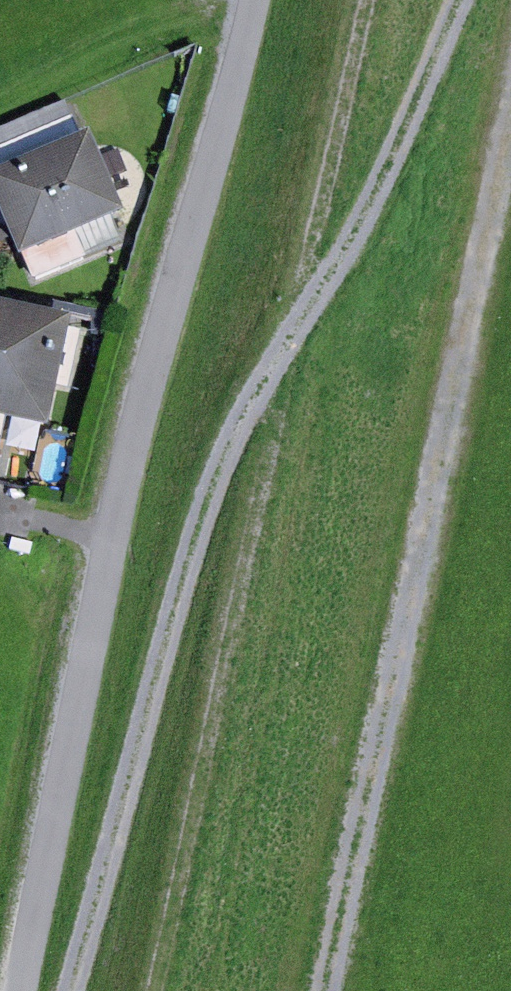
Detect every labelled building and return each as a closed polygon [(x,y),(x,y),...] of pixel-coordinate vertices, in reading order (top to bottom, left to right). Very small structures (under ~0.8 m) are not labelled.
[(0,155),(0,188),(30,257),(134,211),(99,132),(88,137),(81,120),(0,155)] [(0,299),(0,416),(59,428),(82,316),(0,299)]
